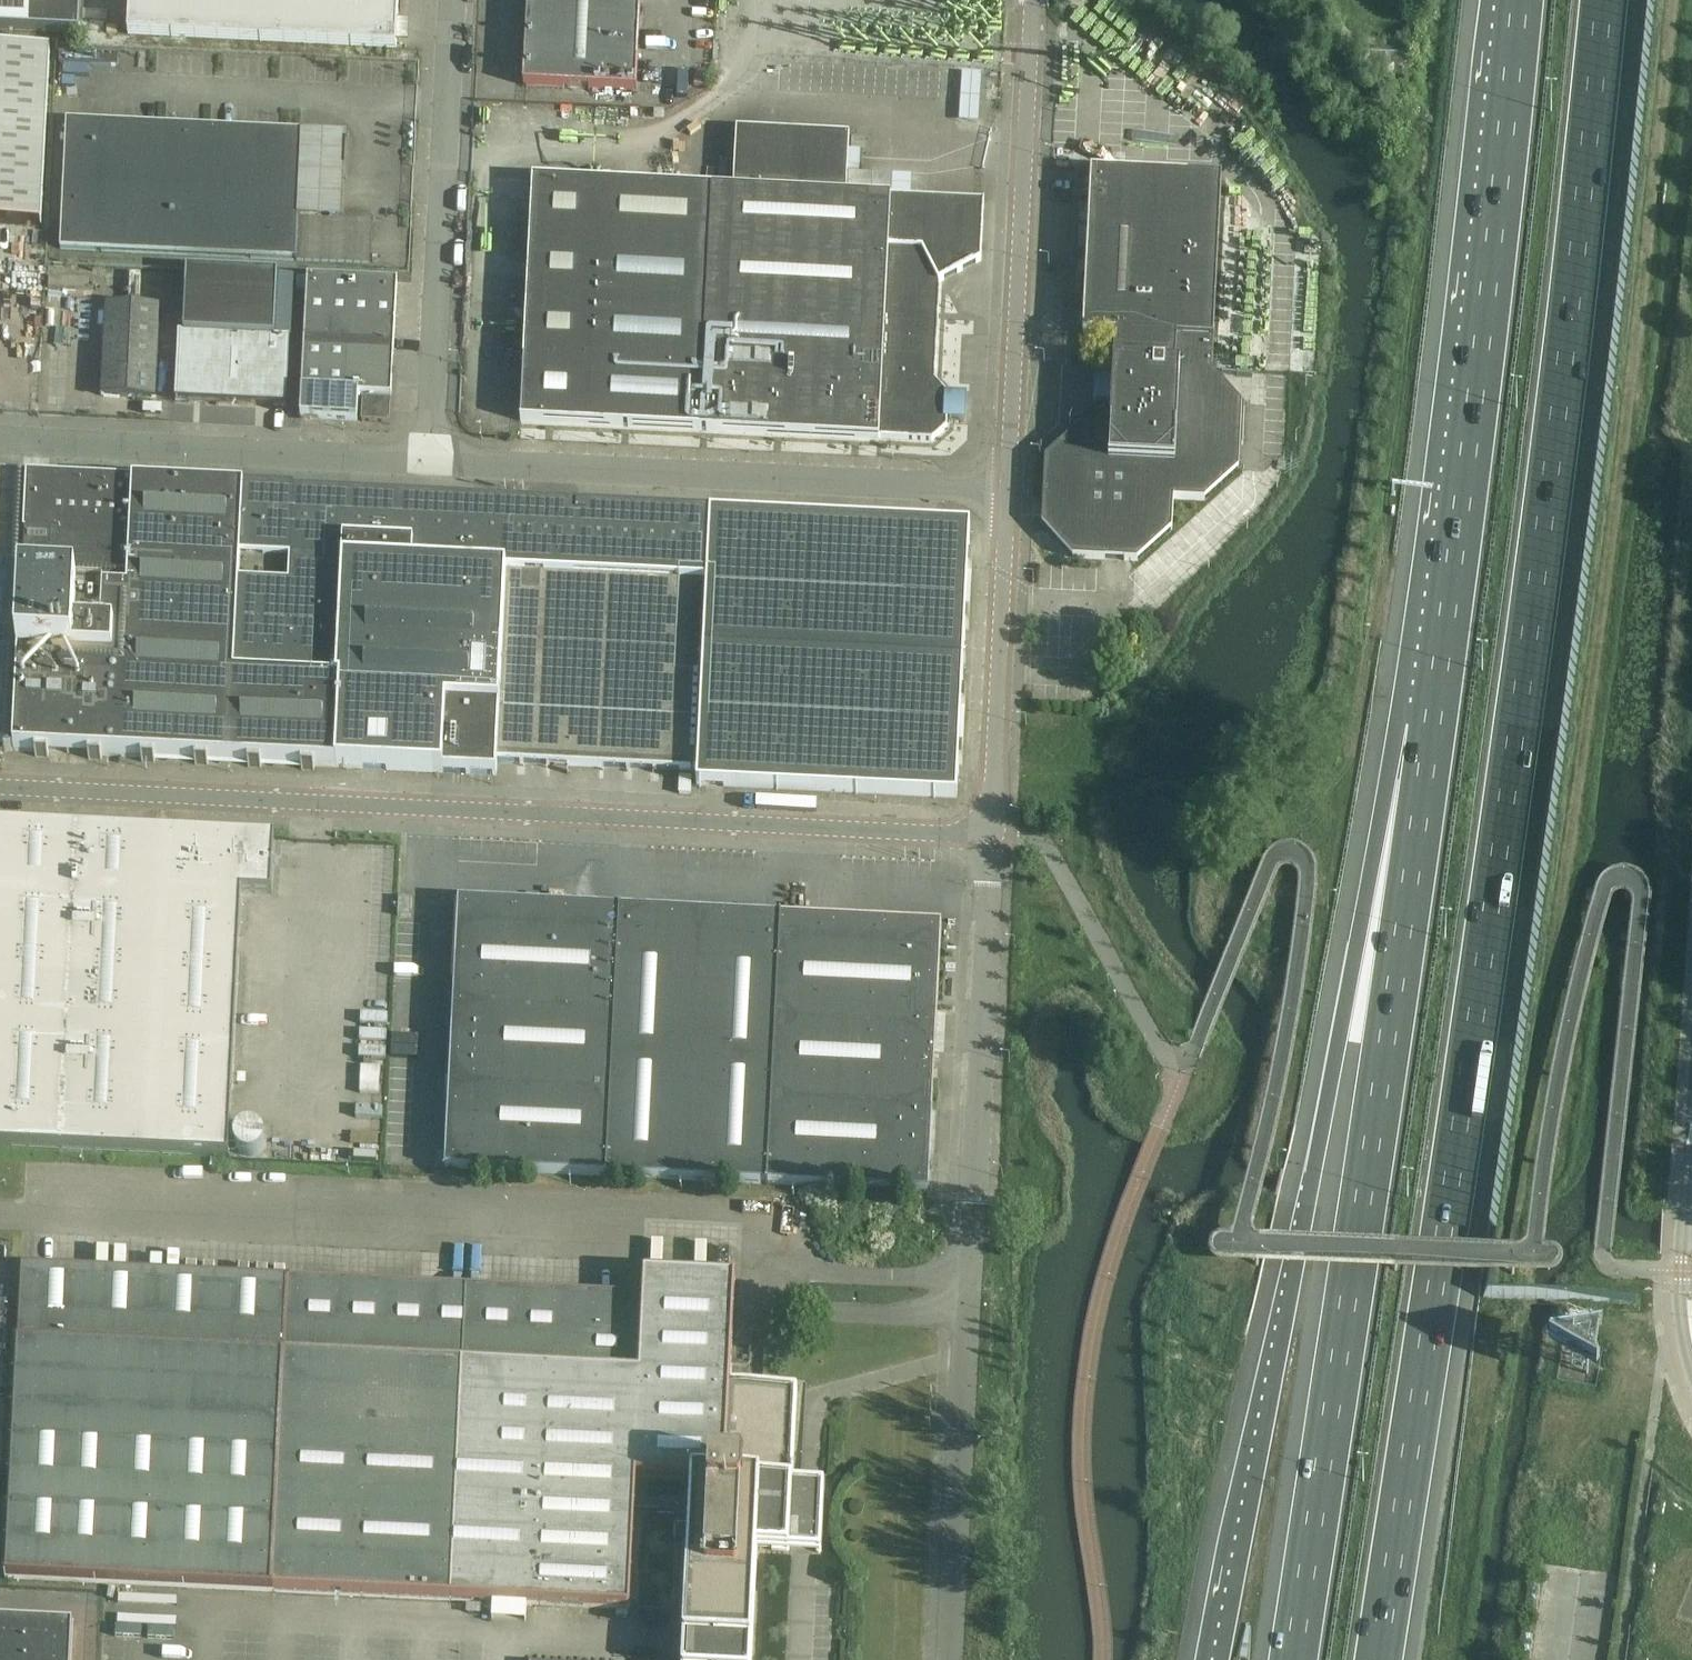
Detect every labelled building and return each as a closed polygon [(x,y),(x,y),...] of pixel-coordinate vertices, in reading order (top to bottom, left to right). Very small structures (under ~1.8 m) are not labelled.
[(29,0),(0,0),(0,30),(28,31),(29,0)] [(28,31),(79,34),(80,0),(29,0),(28,31)] [(128,34),(395,48),(398,0),(129,0),(128,34)] [(526,86),(636,91),(640,0),(527,0),(523,85),(526,86)] [(1407,49),(1365,49),(1365,71),(1387,71),(1387,90),(1407,90),(1407,49)] [(50,52),(0,50),(0,224),(40,226),(50,52)] [(302,132),(303,131),(66,119),(59,249),(370,264),(372,221),(342,220),(346,134),(302,132)] [(532,179),(520,421),(698,430),(933,443),(946,434),(947,397),(934,382),(939,284),(980,263),(981,255),(983,205),(983,204),(846,196),(846,179),(847,173),(848,157),(848,154),(849,138),(738,131),(735,190),(712,189),(532,179)] [(1137,561),(1170,531),(1171,531),(1173,499),(1204,501),(1204,500),(1238,470),(1241,405),(1211,371),(1214,308),(1219,212),(1221,179),(1090,172),(1082,335),(1114,336),(1112,381),(1110,430),(1078,428),(1078,429),(1044,459),(1041,524),(1072,558),(1072,559),(1137,562),(1137,561)] [(393,348),(396,292),(397,282),(308,277),(304,344),(393,348)] [(289,339),(274,338),(276,293),(186,289),(183,333),(178,333),(175,400),(286,405),(289,339)] [(154,399),(159,308),(105,305),(101,396),(154,399)] [(391,396),(393,348),(304,344),(301,418),(357,421),(358,395),(391,396)] [(363,400),(361,422),(389,423),(390,401),(363,400)] [(9,655),(17,481),(18,477),(0,476),(0,744),(5,744),(9,655)] [(168,490),(168,486),(156,485),(156,490),(17,481),(9,655),(5,744),(4,752),(36,754),(36,759),(48,760),(49,755),(89,757),(89,762),(103,763),(103,757),(142,760),(142,764),(156,765),(156,760),(197,762),(196,767),(209,768),(209,763),(249,765),(248,770),(262,771),(262,766),(303,768),(302,773),(315,773),(316,768),(337,769),(343,641),(351,496),(295,494),(295,492),(222,489),(209,488),(208,493),(168,490)] [(618,509),(407,499),(351,496),(343,641),(337,769),(495,777),(496,764),(702,773),(707,648),(713,517),(713,514),(618,509)] [(969,528),(713,517),(707,648),(702,773),(702,787),(956,799),(958,766),(962,766),(962,753),(958,753),(960,709),(964,709),(965,696),(961,696),(964,630),(968,631),(969,618),(965,617),(967,574),(971,574),(972,561),(968,561),(969,528)] [(229,1158),(242,894),(272,895),(274,839),(175,834),(175,837),(166,836),(166,834),(0,825),(0,1146),(229,1158)] [(413,900),(401,899),(400,918),(412,918),(413,900)] [(609,909),(460,902),(455,992),(604,1000),(609,909)] [(595,1177),(677,1181),(684,1056),(691,913),(609,909),(604,1000),(599,1089),(595,1177)] [(677,1181),(756,1186),(761,1096),(771,917),(691,913),(684,1056),(677,1181)] [(771,917),(761,1096),(843,1100),(933,1104),(937,1015),(942,925),(771,917)] [(455,992),(450,1081),(599,1089),(604,1000),(455,992)] [(445,1169),(595,1177),(599,1089),(450,1081),(445,1169)] [(756,1186),(843,1190),(929,1195),(933,1104),(843,1100),(761,1096),(756,1186)] [(757,1551),(818,1554),(820,1554),(821,1553),(821,1551),(824,1488),(824,1486),(823,1485),(822,1485),(793,1483),(797,1390),(797,1389),(796,1388),(795,1387),(730,1384),(735,1279),(643,1274),(641,1308),(20,1277),(5,1579),(630,1610),(636,1477),(691,1480),(682,1659),(752,1659),(757,1551)] [(74,1627),(0,1624),(0,1659),(72,1659),(74,1627)]
